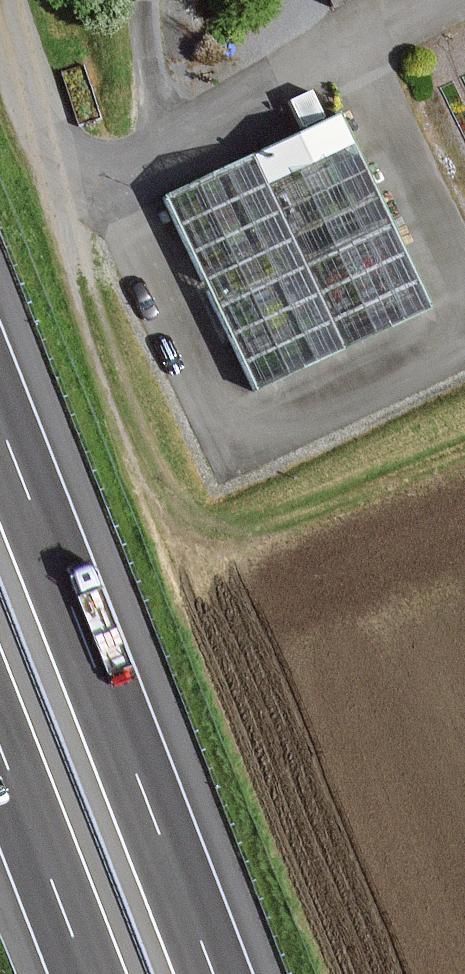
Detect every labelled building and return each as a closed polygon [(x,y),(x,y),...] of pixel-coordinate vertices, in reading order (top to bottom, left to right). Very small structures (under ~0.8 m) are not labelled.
[(331,125),(169,204),(257,383),(418,304),(331,125)]
